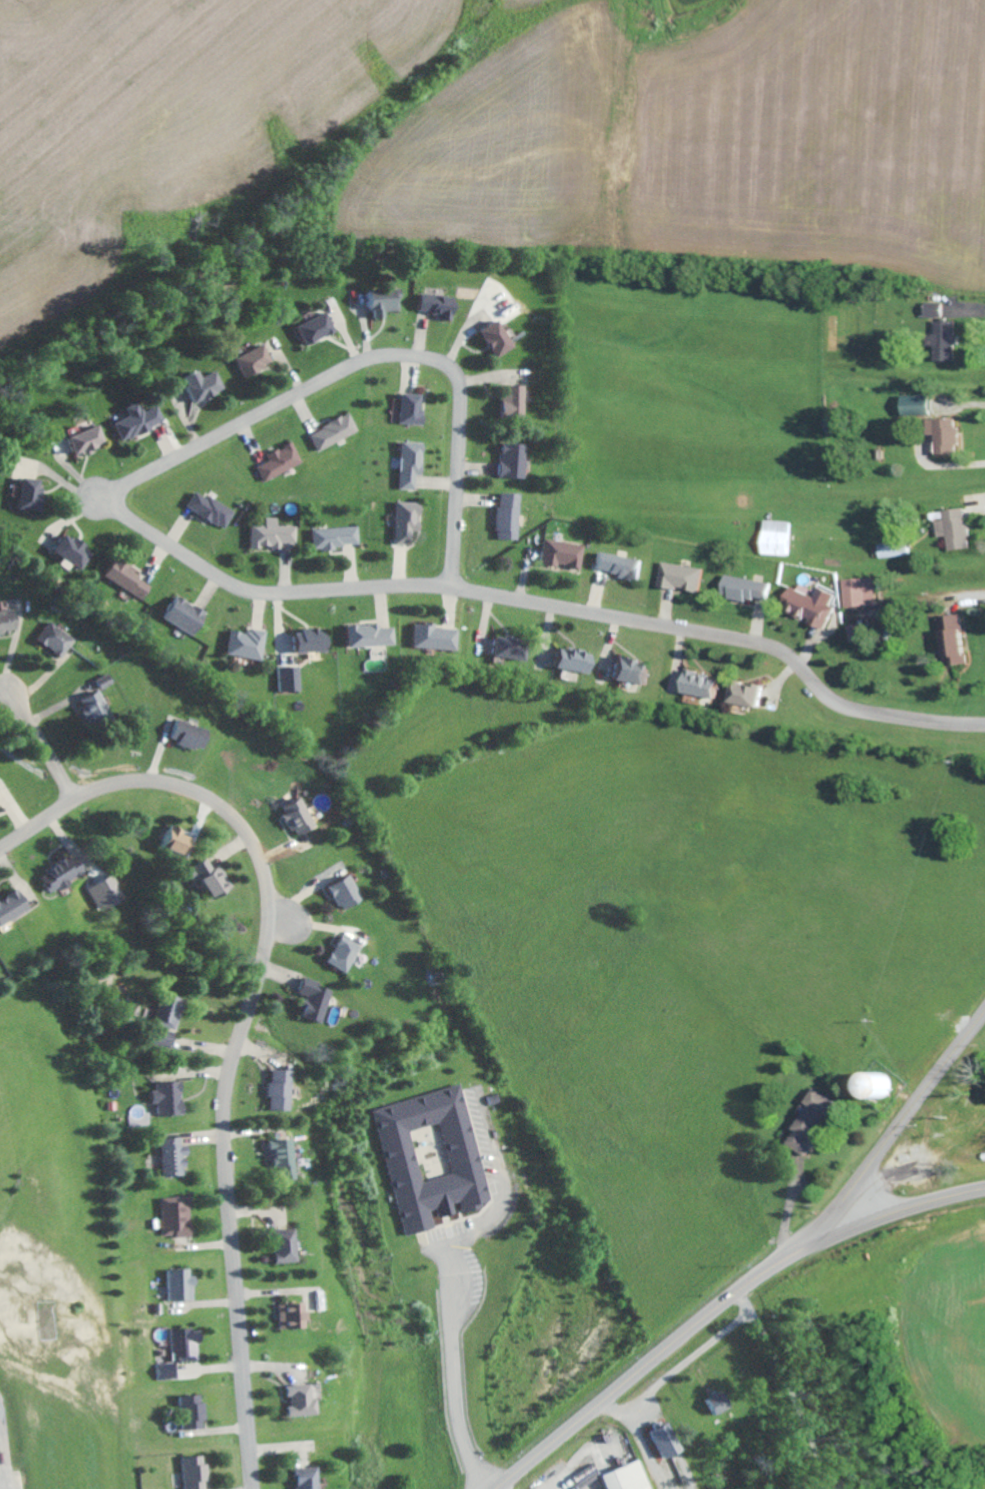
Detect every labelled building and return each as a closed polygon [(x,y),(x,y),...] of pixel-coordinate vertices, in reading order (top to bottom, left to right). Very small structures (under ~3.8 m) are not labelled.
[(380,310),(395,310),(396,289),(362,289),(362,309),(369,309),(369,317),(380,318),(380,310)] [(429,312),(428,318),(447,320),(450,297),(415,292),(412,309),(429,312)] [(941,301),(924,302),(924,317),(941,316),(941,301)] [(333,330),(324,310),(292,326),(302,345),(333,330)] [(509,346),(491,319),(473,331),(491,357),(509,346)] [(955,360),(954,320),(934,320),(934,334),(926,334),(926,346),(932,346),(933,360),(955,360)] [(269,362),(259,342),(230,358),(240,377),(269,362)] [(178,376),(190,402),(221,388),(212,370),(196,377),(192,369),(178,376)] [(496,416),(520,415),(519,385),(495,385),(496,416)] [(395,423),(417,424),(418,394),(396,393),(395,423)] [(929,415),(928,394),(901,395),(902,416),(929,415)] [(108,423),(118,442),(160,419),(152,404),(137,412),(131,401),(118,408),(122,415),(108,423)] [(314,450),(355,433),(347,414),(306,431),(314,450)] [(926,418),(926,434),(933,434),(933,453),(956,453),(956,418),(926,418)] [(69,455),(100,443),(93,424),(62,436),(69,455)] [(300,463),(290,441),(263,454),(266,461),(254,466),(261,481),(300,463)] [(395,489),(412,490),(412,474),(417,475),(418,442),(396,442),(395,489)] [(523,444),(496,443),(495,478),(522,478),(523,444)] [(36,478),(14,476),(12,509),(33,511),(36,478)] [(223,528),(232,509),(204,496),(203,497),(190,491),(182,509),(223,528)] [(515,540),(516,493),(494,492),(492,539),(515,540)] [(415,502),(391,501),(390,544),(409,544),(409,531),(415,531),(415,502)] [(941,510),(942,519),(934,520),(936,537),(945,536),(946,550),(969,548),(965,508),(941,510)] [(247,547),(278,548),(279,543),(293,543),(294,526),(274,525),(274,518),(261,517),(261,525),(247,525),(247,547)] [(788,555),(790,521),(761,520),(760,554),(788,555)] [(309,548),(356,546),(355,527),(308,529),(309,548)] [(58,533),(48,552),(78,569),(89,550),(58,533)] [(535,564),(552,567),(552,565),(576,569),(580,546),(540,538),(535,564)] [(876,544),(877,557),(906,556),(906,542),(876,544)] [(590,571),(633,580),(637,560),(593,551),(590,571)] [(142,599),(151,581),(109,559),(99,576),(142,599)] [(697,592),(701,569),(660,561),(656,585),(697,592)] [(718,595),(766,603),(769,582),(722,574),(718,595)] [(842,607),(873,606),(873,578),(841,579),(842,607)] [(833,593),(816,586),(812,596),(787,586),(777,608),(823,628),(833,606),(828,604),(833,593)] [(159,619),(191,635),(203,612),(171,595),(159,619)] [(15,630),(10,609),(0,611),(0,633),(15,630)] [(938,615),(941,666),(965,664),(965,652),(961,653),(959,614),(938,615)] [(59,657),(71,637),(45,621),(33,642),(59,657)] [(389,627),(375,628),(375,624),(341,625),(342,647),(390,645),(389,627)] [(409,624),(408,648),(453,650),(453,629),(431,628),(431,625),(409,624)] [(859,641),(857,624),(845,626),(847,643),(859,641)] [(225,630),(222,655),(259,660),(262,630),(244,628),(244,633),(225,630)] [(288,630),(289,652),(321,651),(321,630),(288,630)] [(520,660),(522,640),(489,637),(487,657),(520,660)] [(587,651),(549,649),(548,670),(587,671),(587,651)] [(606,678),(643,685),(648,664),(610,657),(606,678)] [(276,667),(277,691),(298,690),(297,666),(276,667)] [(711,698),(715,676),(679,671),(676,693),(711,698)] [(97,690),(112,683),(108,673),(92,680),(97,690)] [(754,707),(758,685),(730,679),(725,702),(754,707)] [(105,711),(96,689),(77,697),(86,718),(105,711)] [(170,719),(164,740),(199,751),(206,729),(170,719)] [(278,816),(291,837),(311,824),(294,796),(276,808),(281,814),(278,816)] [(163,826),(154,847),(180,858),(189,837),(163,826)] [(46,892),(65,882),(64,879),(76,872),(66,854),(35,871),(46,892)] [(228,886),(217,865),(210,869),(204,858),(185,869),(203,901),(228,886)] [(335,910),(358,899),(346,874),(323,885),(335,910)] [(10,887),(0,894),(0,924),(24,908),(10,887)] [(358,946),(338,934),(321,961),(341,973),(358,946)] [(295,1017),(318,1024),(328,991),(310,986),(312,980),(298,976),(293,993),(301,996),(295,1017)] [(176,999),(155,995),(145,1040),(163,1044),(166,1029),(170,1030),(176,999)] [(261,1110),(283,1111),(284,1071),(262,1070),(261,1110)] [(889,1073),(852,1074),(853,1097),(889,1096),(889,1073)] [(152,1117),(175,1114),(171,1081),(143,1083),(146,1103),(150,1102),(152,1117)] [(366,1108),(399,1237),(432,1228),(428,1211),(434,1209),(436,1217),(453,1213),(451,1204),(458,1202),(461,1213),(481,1208),(480,1203),(487,1201),(458,1085),(366,1108)] [(807,1104),(790,1130),(793,1131),(785,1144),(802,1155),(836,1103),(812,1087),(803,1102),(807,1104)] [(156,1138),(157,1177),(179,1176),(179,1155),(180,1155),(179,1146),(175,1146),(174,1138),(156,1138)] [(264,1180),(286,1180),(285,1140),(264,1140),(264,1180)] [(157,1198),(158,1237),(184,1237),(183,1197),(157,1198)] [(265,1264),(288,1263),(287,1230),(264,1230),(265,1264)] [(163,1270),(163,1301),(187,1301),(186,1270),(163,1270)] [(296,1322),(302,1322),(302,1311),(296,1311),(295,1304),(272,1305),(273,1329),(296,1328),(296,1322)] [(192,1343),(195,1343),(193,1328),(168,1331),(171,1362),(193,1360),(192,1343)] [(153,1364),(154,1380),(173,1379),(173,1363),(153,1364)] [(309,1415),(308,1399),(301,1399),(301,1385),(279,1386),(279,1407),(278,1407),(278,1416),(309,1415)] [(699,1397),(709,1415),(725,1405),(715,1388),(699,1397)] [(200,1429),(198,1395),(176,1396),(178,1430),(200,1429)] [(675,1449),(663,1420),(644,1429),(656,1457),(675,1449)] [(201,1457),(179,1457),(180,1488),(202,1488),(201,1457)] [(601,1488),(643,1488),(633,1460),(596,1473),(601,1488)] [(309,1469),(286,1469),(286,1488),(309,1488),(309,1469)]
